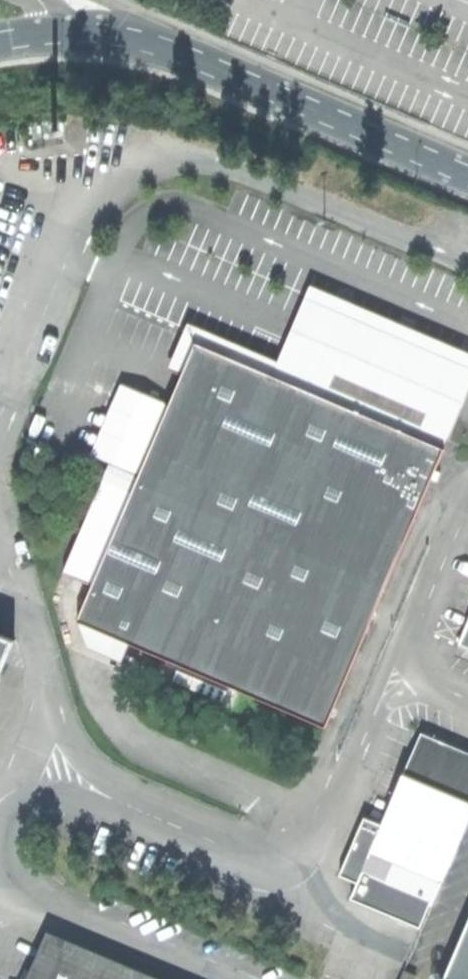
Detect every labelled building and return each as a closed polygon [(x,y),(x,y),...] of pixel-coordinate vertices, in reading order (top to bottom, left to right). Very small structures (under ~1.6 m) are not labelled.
[(270,376),(445,449),(448,441),(458,418),(464,403),(467,395),(467,353),(311,286),(274,366),(270,376)] [(89,586),(73,622),(104,635),(139,650),(323,729),(445,449),(270,376),(192,342),(136,474),(129,491),(89,586)] [(136,474),(109,462),(102,479),(129,491),(136,474)] [(89,586),(129,491),(102,479),(62,574),(89,586)] [(467,647),(467,624),(460,644),(467,647)] [(15,640),(0,634),(0,675),(15,640)] [(350,899),(419,927),(428,904),(432,906),(467,822),(467,753),(421,733),(381,824),(364,817),(339,875),(357,883),(350,899)] [(445,978),(467,978),(467,924),(445,978)] [(27,978),(154,978),(47,934),(27,978)]
